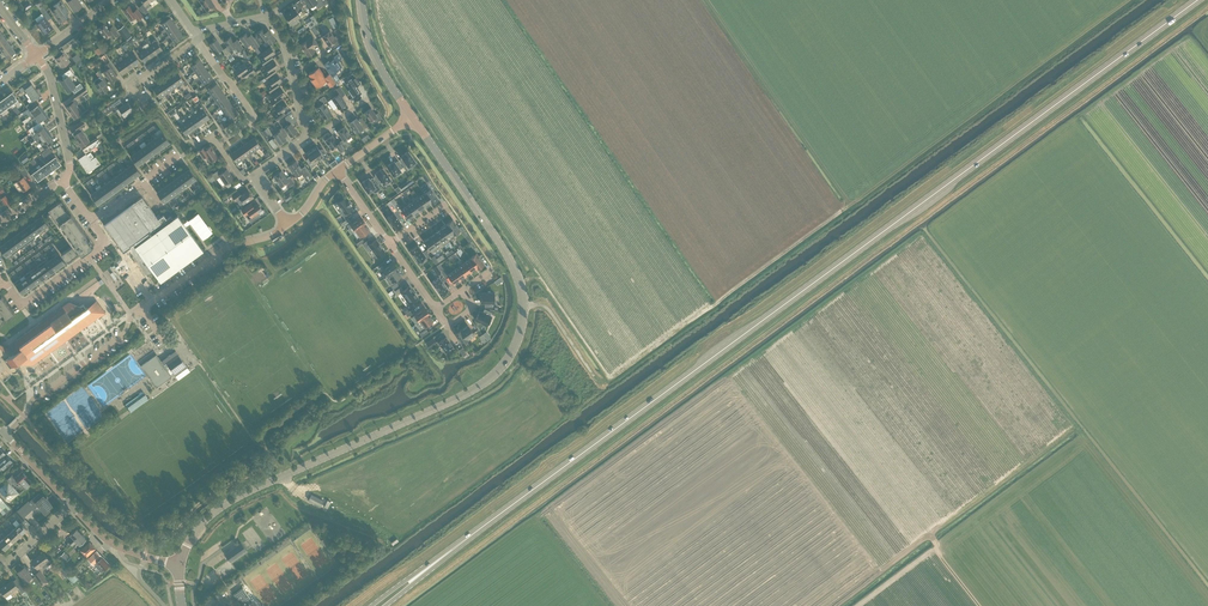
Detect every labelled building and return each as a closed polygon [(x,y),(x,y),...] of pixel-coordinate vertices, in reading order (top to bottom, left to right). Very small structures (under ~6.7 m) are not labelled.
[(61,0),(53,6),(55,8),(52,11),(57,18),(56,18),(60,23),(69,17),(64,11),(67,9),(61,0)] [(67,2),(75,12),(82,6),(78,0),(70,0),(67,2)] [(146,9),(150,6),(148,3),(152,0),(142,0),(145,5),(144,6),(143,4),(139,7),(144,14),(148,11),(146,9)] [(200,0),(207,11),(214,5),(211,0),(200,0)] [(310,7),(311,7),(312,9),(316,6),(318,9),(324,4),(321,0),(305,0),(310,7)] [(292,10),(285,16),(290,23),(300,17),(298,13),(302,10),(301,8),(297,3),(297,2),(290,7),(292,10)] [(135,17),(137,20),(143,16),(137,9),(134,11),(130,5),(123,10),(130,20),(135,17)] [(45,17),(37,23),(45,34),(53,28),(47,20),(51,17),(46,10),(42,13),(45,17)] [(166,30),(175,23),(170,18),(161,24),(165,29),(161,31),(163,33),(166,31),(166,30)] [(315,19),(307,24),(310,29),(318,23),(315,19)] [(334,19),(330,21),(334,28),(338,26),(334,19)] [(102,34),(105,38),(110,34),(113,39),(119,35),(113,26),(110,28),(106,23),(98,29),(102,34)] [(179,29),(175,23),(166,30),(166,31),(169,35),(165,37),(167,39),(170,37),(170,36),(179,29)] [(125,26),(119,31),(126,41),(132,36),(125,26)] [(174,42),(183,36),(179,29),(170,36),(170,37),(173,41),(169,43),(171,45),(173,44),(175,43),(174,42)] [(263,29),(256,34),(262,42),(267,39),(270,44),(275,39),(271,33),(268,29),(265,32),(263,29)] [(329,46),(332,44),(335,47),(341,42),(337,35),(334,37),(330,31),(322,36),(329,46)] [(251,39),(246,33),(240,37),(246,46),(250,43),(254,49),(255,48),(258,53),(263,50),(259,45),(253,37),(251,39)] [(80,42),(78,39),(79,38),(77,36),(62,47),(65,50),(70,46),(72,48),(80,42)] [(243,47),(238,40),(235,43),(231,36),(224,41),(230,50),(235,47),(237,51),(243,47)] [(147,37),(145,39),(147,43),(150,46),(151,45),(157,54),(163,50),(155,39),(152,42),(153,44),(152,44),(147,37)] [(315,51),(312,48),(318,44),(313,38),(308,41),(307,41),(301,45),(308,56),(315,51)] [(216,39),(210,44),(216,53),(223,48),(216,39)] [(7,40),(0,45),(0,47),(3,52),(12,46),(7,40)] [(150,46),(147,43),(144,45),(143,45),(141,46),(144,50),(145,49),(151,58),(157,54),(151,45),(150,46)] [(16,51),(12,46),(3,52),(8,58),(16,51)] [(265,57),(260,60),(264,65),(271,60),(274,59),(271,55),(275,53),(270,46),(262,52),(265,57)] [(227,47),(223,49),(228,56),(231,54),(227,47)] [(145,49),(144,50),(140,53),(137,49),(135,51),(138,55),(139,54),(145,63),(151,58),(145,49)] [(58,57),(56,58),(62,67),(69,61),(62,51),(57,54),(58,57)] [(140,62),(134,53),(129,56),(127,53),(125,54),(127,58),(128,57),(135,66),(140,62)] [(337,72),(336,71),(342,66),(338,60),(342,58),(339,53),(334,57),(335,58),(330,62),(329,60),(323,64),(336,82),(340,79),(336,73),(337,72)] [(128,57),(127,58),(123,60),(121,57),(119,58),(121,62),(122,61),(129,70),(135,66),(128,57)] [(204,65),(200,60),(191,66),(194,71),(191,73),(192,75),(196,73),(195,72),(204,65)] [(267,79),(277,72),(275,69),(278,66),(274,60),(265,66),(268,70),(264,73),(267,79)] [(103,72),(101,73),(103,76),(105,75),(111,83),(117,78),(115,76),(118,73),(109,61),(106,64),(109,68),(103,72)] [(122,61),(121,62),(117,65),(115,61),(113,63),(115,66),(116,66),(122,75),(129,70),(122,61)] [(235,70),(240,76),(242,75),(245,79),(256,71),(251,65),(247,68),(244,64),(235,70)] [(195,72),(196,73),(198,77),(195,79),(196,81),(200,79),(199,78),(208,71),(204,65),(195,72)] [(327,80),(331,86),(335,83),(329,74),(325,77),(319,68),(310,74),(310,75),(313,79),(312,80),(315,83),(314,84),(316,87),(327,80)] [(64,81),(62,83),(68,92),(72,89),(75,93),(83,87),(80,83),(75,86),(68,76),(73,73),(70,69),(62,74),(64,78),(63,79),(64,81)] [(199,78),(200,79),(203,83),(199,85),(201,87),(204,85),(204,84),(213,78),(208,71),(199,78)] [(184,81),(178,72),(171,77),(178,86),(179,85),(183,82),(185,86),(187,84),(185,80),(184,81)] [(349,79),(345,82),(348,86),(347,87),(354,98),(361,93),(355,85),(359,82),(353,72),(347,76),(349,79)] [(278,88),(280,86),(278,83),(282,80),(277,74),(268,80),(271,84),(267,87),(271,93),(278,88)] [(107,86),(109,85),(103,76),(101,78),(99,77),(94,80),(94,82),(95,84),(101,93),(108,88),(107,86)] [(178,86),(171,77),(165,81),(172,90),(173,89),(177,86),(179,90),(181,89),(179,85),(178,86)] [(172,90),(165,81),(159,85),(166,94),(167,93),(171,91),(173,94),(175,93),(173,89),(172,90)] [(27,92),(26,94),(27,96),(36,89),(32,84),(29,85),(27,83),(19,89),(21,92),(25,89),(27,92)] [(212,96),(221,90),(217,84),(208,90),(211,95),(208,97),(209,100),(213,97),(212,96)] [(166,94),(159,85),(154,89),(160,98),(165,95),(167,98),(170,97),(167,93),(166,94)] [(87,91),(86,86),(73,96),(75,98),(76,98),(77,98),(87,91)] [(338,95),(332,99),(339,109),(346,103),(341,96),(344,94),(339,86),(334,90),(338,95)] [(281,101),(284,100),(281,97),(285,94),(281,87),(272,93),(275,98),(270,101),(274,106),(281,101)] [(40,95),(36,89),(27,96),(29,98),(30,98),(32,101),(26,106),(27,108),(35,103),(33,100),(40,95)] [(216,102),(225,96),(221,90),(212,96),(213,97),(215,101),(212,103),(213,106),(217,103),(216,102)] [(18,99),(12,92),(6,97),(12,104),(13,106),(14,106),(15,105),(14,102),(18,99)] [(220,108),(229,101),(225,96),(216,102),(217,103),(220,107),(216,109),(218,111),(221,109),(220,108)] [(321,114),(324,119),(331,114),(325,105),(329,102),(324,96),(317,101),(320,105),(317,107),(322,114),(321,114)] [(12,104),(6,97),(1,101),(6,108),(10,105),(12,107),(13,106),(12,104)] [(111,104),(102,110),(106,114),(112,110),(114,111),(116,110),(118,108),(119,108),(122,111),(120,112),(124,117),(125,116),(133,110),(128,102),(124,105),(119,98),(111,104)] [(76,99),(75,100),(74,100),(68,104),(71,107),(68,109),(74,118),(82,113),(76,104),(78,103),(76,99)] [(220,108),(221,109),(224,113),(220,115),(221,116),(222,117),(225,115),(225,114),(234,107),(229,101),(220,108)] [(273,115),(276,119),(277,120),(284,115),(282,112),(289,107),(284,101),(275,107),(278,111),(273,115)] [(28,109),(23,112),(25,116),(28,113),(30,115),(23,121),(25,123),(32,118),(33,117),(42,111),(40,109),(42,108),(39,104),(38,105),(37,105),(35,103),(27,108),(28,109)] [(210,118),(204,109),(205,109),(202,105),(200,107),(202,110),(198,113),(197,114),(204,123),(210,118)] [(225,114),(225,115),(228,119),(224,121),(226,123),(230,121),(229,120),(238,114),(234,107),(225,114)] [(375,118),(375,119),(377,122),(382,118),(378,112),(375,114),(371,108),(365,112),(371,121),(375,118)] [(197,114),(198,113),(196,109),(194,111),(196,114),(193,117),(191,118),(198,127),(204,123),(197,114)] [(39,122),(29,129),(31,132),(41,125),(45,122),(43,119),(46,117),(47,116),(45,112),(43,113),(42,111),(33,117),(35,120),(37,119),(39,122)] [(288,115),(286,117),(288,124),(291,123),(291,124),(293,122),(297,119),(292,112),(288,115)] [(191,118),(193,117),(190,113),(188,115),(190,119),(187,121),(185,122),(192,131),(198,127),(191,118)] [(185,122),(187,121),(184,118),(182,119),(184,123),(180,126),(186,135),(192,131),(185,122)] [(364,129),(368,126),(362,118),(358,120),(356,118),(350,123),(357,132),(363,128),(364,129)] [(81,147),(89,141),(80,128),(85,124),(83,121),(74,126),(77,130),(75,131),(77,134),(74,135),(79,143),(78,143),(81,147)] [(288,124),(284,127),(290,136),(297,132),(291,124),(291,123),(288,124)] [(41,125),(31,132),(33,135),(32,135),(34,138),(35,139),(36,141),(47,133),(46,131),(47,129),(45,126),(43,127),(41,125)] [(343,139),(340,141),(345,148),(350,145),(346,139),(351,136),(345,126),(337,131),(343,139)] [(280,131),(274,135),(280,144),(286,139),(284,136),(287,134),(282,127),(279,129),(280,131)] [(49,136),(47,133),(36,141),(38,144),(40,142),(42,145),(39,147),(41,151),(53,142),(51,140),(53,138),(51,134),(49,136)] [(157,137),(164,146),(169,142),(163,133),(157,137)] [(332,149),(337,146),(341,151),(345,148),(340,141),(338,143),(332,135),(325,140),(332,149)] [(152,140),(159,150),(164,146),(157,137),(152,140)] [(256,150),(259,147),(262,151),(264,150),(261,146),(255,137),(248,142),(255,151),(256,150)] [(268,141),(273,148),(277,145),(272,138),(268,141)] [(147,144),(154,153),(159,150),(152,140),(147,144)] [(96,141),(83,149),(85,153),(89,151),(89,150),(92,148),(93,150),(97,147),(96,145),(98,144),(96,141)] [(255,151),(248,142),(242,146),(249,155),(250,154),(253,152),(256,155),(258,154),(256,150),(255,151)] [(142,148),(148,157),(154,153),(147,144),(142,148)] [(249,155),(242,146),(236,150),(243,159),(244,158),(247,156),(250,159),(252,158),(250,154),(249,155)] [(313,149),(312,150),(318,159),(321,157),(323,159),(328,156),(323,149),(320,151),(317,146),(313,148),(313,149)] [(204,158),(206,156),(211,162),(218,157),(215,152),(214,153),(210,147),(206,150),(204,147),(199,151),(204,158)] [(136,152),(143,161),(148,157),(142,148),(136,152)] [(243,159),(236,150),(230,154),(237,163),(242,160),(244,164),(245,163),(246,162),(244,158),(243,159)] [(315,162),(318,159),(312,150),(310,151),(306,153),(310,159),(307,161),(311,167),(317,164),(315,162)] [(403,158),(400,160),(404,166),(407,164),(409,166),(415,162),(408,151),(404,154),(402,156),(403,158)] [(86,154),(79,159),(88,172),(100,163),(96,157),(94,158),(90,152),(87,155),(86,154)] [(131,156),(138,165),(143,161),(136,152),(131,156)] [(20,158),(23,163),(29,159),(25,154),(20,158)] [(61,164),(56,157),(52,160),(50,157),(48,159),(50,161),(55,168),(61,164)] [(337,158),(332,162),(335,166),(340,161),(337,158)] [(55,168),(50,161),(44,165),(49,172),(55,168)] [(297,176),(301,173),(304,178),(310,173),(305,166),(301,168),(296,161),(289,165),(292,170),(291,170),(293,174),(294,173),(297,176)] [(392,163),(391,163),(387,165),(394,175),(401,170),(400,169),(403,167),(398,161),(395,163),(394,161),(392,163)] [(128,168),(135,177),(140,173),(134,164),(128,168)] [(49,172),(44,165),(42,167),(40,165),(39,165),(37,167),(44,176),(49,172)] [(37,167),(35,168),(36,169),(37,171),(33,174),(31,176),(35,181),(37,179),(38,180),(44,176),(37,167)] [(382,182),(384,184),(391,179),(382,167),(378,170),(379,171),(376,173),(377,174),(374,177),(379,184),(382,182)] [(23,168),(17,173),(20,176),(23,174),(24,175),(27,173),(23,168)] [(123,171),(130,181),(135,177),(128,168),(123,171)] [(184,173),(190,182),(196,178),(189,169),(184,173)] [(219,174),(220,177),(225,184),(227,187),(228,187),(231,185),(231,184),(229,181),(233,179),(227,169),(221,173),(219,174)] [(215,180),(220,177),(219,174),(221,173),(219,170),(212,174),(215,180)] [(118,175),(124,184),(130,181),(123,171),(118,175)] [(281,186),(285,184),(288,188),(295,183),(292,179),(290,176),(287,178),(281,171),(280,172),(278,171),(276,173),(276,175),(274,176),(281,186)] [(179,177),(185,186),(190,182),(184,173),(179,177)] [(212,174),(206,178),(210,183),(215,180),(212,174)] [(112,179),(119,188),(124,184),(118,175),(112,179)] [(17,181),(14,183),(20,191),(23,190),(23,191),(30,186),(23,176),(17,181)] [(173,181),(180,190),(185,186),(179,177),(173,181)] [(366,179),(361,182),(368,192),(375,187),(378,191),(381,189),(377,184),(373,177),(370,180),(369,178),(366,180),(366,179)] [(107,183),(114,192),(119,188),(112,179),(107,183)] [(168,184),(175,194),(180,190),(173,181),(168,184)] [(102,187),(109,196),(114,192),(107,183),(102,187)] [(163,188),(170,197),(175,194),(168,184),(163,188)] [(428,190),(424,193),(431,204),(438,199),(431,188),(429,185),(426,187),(428,190)] [(97,190),(103,200),(109,196),(102,187),(97,190)] [(157,192),(164,201),(170,197),(163,188),(157,192)] [(91,194),(98,204),(103,200),(97,190),(91,194)] [(239,191),(232,196),(236,201),(237,200),(241,206),(253,197),(248,190),(241,194),(239,191)] [(290,193),(284,198),(286,201),(292,196),(290,193)] [(417,195),(424,205),(425,207),(431,203),(431,204),(424,193),(424,194),(419,197),(417,195)] [(6,195),(1,198),(5,204),(10,201),(6,195)] [(411,199),(413,201),(420,211),(424,208),(425,207),(424,205),(417,195),(411,199)] [(161,281),(203,250),(177,215),(173,219),(170,215),(166,219),(163,215),(158,219),(142,196),(135,201),(133,199),(124,206),(125,208),(113,216),(121,226),(111,234),(122,249),(130,244),(133,248),(130,250),(139,262),(144,258),(161,281)] [(338,204),(335,205),(340,212),(340,211),(345,219),(352,214),(349,211),(353,208),(350,205),(351,204),(349,200),(348,201),(345,198),(338,203),(338,204)] [(69,215),(68,214),(65,209),(63,207),(60,202),(59,201),(48,209),(59,224),(60,223),(75,243),(61,253),(67,261),(78,253),(76,251),(78,250),(81,255),(93,247),(92,245),(88,240),(85,236),(87,235),(84,232),(83,231),(77,222),(71,214),(69,215)] [(414,215),(420,211),(413,201),(407,205),(414,215)] [(262,210),(258,203),(254,206),(251,203),(242,210),(245,215),(249,213),(252,217),(262,210)] [(414,215),(407,205),(402,209),(409,219),(414,215)] [(386,218),(394,229),(402,224),(399,220),(402,217),(397,210),(394,213),(386,218)] [(42,216),(37,220),(45,231),(45,230),(43,228),(48,225),(42,216)] [(351,224),(355,231),(366,223),(361,217),(351,224)] [(247,227),(252,223),(248,218),(243,222),(247,227)] [(37,220),(32,223),(40,234),(45,231),(37,220)] [(453,220),(446,225),(453,235),(460,230),(453,220)] [(32,223),(28,226),(34,235),(36,237),(34,235),(38,232),(40,234),(32,223)] [(366,223),(355,231),(356,231),(360,237),(370,230),(366,224),(366,223)] [(453,235),(446,225),(441,229),(449,241),(450,241),(448,238),(453,235)] [(28,226),(23,230),(29,238),(31,241),(36,237),(34,235),(28,226)] [(449,241),(441,229),(435,233),(442,243),(444,245),(449,241)] [(23,230),(18,233),(25,242),(26,244),(31,241),(29,238),(23,230)] [(18,233),(14,237),(20,245),(22,248),(26,244),(25,242),(18,233)] [(435,233),(429,237),(438,249),(439,249),(437,246),(442,243),(435,233)] [(14,237),(9,240),(15,249),(17,251),(22,248),(20,245),(14,237)] [(433,253),(438,249),(429,237),(424,241),(433,253)] [(363,244),(368,250),(371,248),(377,257),(385,251),(382,247),(382,246),(380,243),(380,244),(376,239),(373,241),(371,238),(363,244)] [(9,240),(4,243),(12,254),(17,251),(15,249),(9,240)] [(0,246),(0,248),(7,258),(12,254),(4,243),(0,246)] [(418,245),(410,250),(418,262),(419,261),(421,264),(427,259),(427,258),(430,256),(426,250),(423,252),(418,245)] [(57,251),(52,255),(60,266),(65,262),(57,251)] [(470,258),(477,269),(484,264),(477,253),(470,258)] [(48,258),(56,269),(60,266),(52,255),(54,257),(49,260),(48,258)] [(48,258),(43,262),(51,273),(56,269),(48,258)] [(465,262),(472,272),(477,269),(470,258),(470,259),(465,262)] [(43,262),(38,265),(40,267),(46,276),(51,273),(43,262)] [(387,276),(388,276),(398,269),(393,262),(383,269),(387,276)] [(465,262),(459,266),(466,276),(472,272),(465,262)] [(34,268),(42,279),(46,276),(40,267),(38,265),(40,268),(36,271),(34,268)] [(459,266),(453,270),(460,280),(466,276),(459,266)] [(34,268),(29,272),(37,283),(42,279),(34,268)] [(390,279),(387,281),(391,286),(395,283),(394,281),(402,275),(398,269),(388,276),(390,279)] [(455,284),(460,280),(453,270),(448,274),(455,284)] [(29,272),(24,275),(26,277),(32,286),(37,283),(29,272)] [(20,278),(20,279),(21,281),(28,290),(32,286),(26,277),(24,275),(26,278),(22,281),(20,278)] [(439,277),(432,282),(440,295),(448,289),(439,277)] [(20,279),(15,282),(16,284),(23,293),(28,290),(21,281),(20,279)] [(401,292),(409,304),(418,297),(417,297),(417,295),(416,293),(414,293),(409,286),(403,290),(401,286),(395,291),(398,295),(401,292)] [(481,302),(481,303),(485,303),(485,306),(492,307),(493,303),(494,303),(494,293),(481,293),(481,300),(482,300),(482,302),(481,302)] [(14,313),(2,296),(0,297),(0,310),(7,319),(14,313)] [(79,307),(73,305),(72,305),(69,302),(16,341),(18,344),(16,345),(15,353),(5,361),(10,369),(21,361),(29,362),(31,361),(32,364),(35,362),(36,362),(98,317),(98,318),(105,313),(96,301),(86,308),(83,304),(79,307)] [(415,315),(411,318),(416,324),(419,321),(424,318),(430,314),(425,307),(424,308),(414,314),(415,315)] [(478,313),(475,319),(487,325),(491,316),(490,316),(491,312),(485,309),(483,312),(479,311),(479,312),(479,313),(478,313)] [(419,321),(416,324),(420,330),(424,327),(434,320),(430,314),(424,318),(419,321)] [(468,325),(462,329),(469,339),(475,335),(468,325)] [(462,329),(455,334),(462,344),(461,344),(463,347),(467,345),(465,342),(469,339),(462,329)] [(454,349),(446,337),(439,342),(447,354),(454,349)] [(429,347),(437,342),(433,338),(426,343),(429,347)] [(163,360),(165,363),(165,364),(167,363),(170,367),(167,369),(157,354),(141,366),(156,387),(172,376),(171,375),(174,373),(176,375),(187,367),(177,353),(173,357),(171,355),(163,360)] [(131,400),(126,404),(128,407),(140,398),(145,394),(143,391),(138,395),(131,400)] [(0,460),(0,470),(0,471),(12,460),(7,455),(1,461),(0,460)] [(0,488),(0,490),(9,501),(18,493),(14,487),(13,486),(13,485),(16,483),(18,481),(25,488),(28,486),(31,483),(26,477),(27,477),(22,471),(15,478),(13,475),(8,479),(7,479),(8,481),(0,488)] [(29,500),(18,510),(24,517),(34,508),(34,509),(37,506),(46,515),(50,511),(49,509),(53,505),(50,501),(46,497),(43,494),(41,496),(38,493),(29,501),(29,500)] [(311,495),(309,500),(320,506),(323,501),(311,495)] [(15,512),(14,513),(19,518),(16,520),(20,523),(16,526),(15,527),(22,534),(22,535),(25,532),(25,531),(27,529),(21,522),(22,522),(22,521),(25,518),(24,517),(18,510),(17,510),(15,512)] [(14,528),(11,531),(10,532),(17,540),(20,537),(19,537),(22,534),(22,535),(15,527),(16,526),(13,523),(11,525),(14,528)] [(17,540),(10,532),(11,531),(7,528),(5,530),(9,533),(5,537),(4,537),(11,544),(16,539),(17,540)] [(73,537),(68,541),(71,543),(81,533),(77,528),(70,534),(73,537)] [(11,544),(4,537),(5,537),(2,533),(0,534),(0,535),(3,538),(0,541),(0,544),(5,549),(11,544)] [(86,538),(81,533),(71,543),(72,545),(76,542),(75,541),(76,540),(80,544),(86,538)] [(56,535),(51,540),(54,544),(60,539),(56,535)] [(90,542),(81,550),(86,556),(95,548),(90,542)] [(241,542),(236,546),(225,554),(232,563),(247,552),(241,542)] [(88,559),(86,561),(90,566),(92,563),(94,565),(94,564),(101,572),(110,564),(97,550),(88,558),(88,559)] [(43,552),(32,561),(38,569),(42,566),(44,568),(51,563),(47,556),(46,556),(43,552)] [(65,552),(60,556),(65,562),(70,558),(65,552)] [(65,565),(60,570),(66,577),(67,576),(72,572),(65,565)] [(21,577),(21,576),(25,582),(32,577),(25,567),(18,572),(21,577)] [(37,584),(40,582),(41,583),(43,586),(48,582),(39,571),(34,575),(35,576),(33,578),(37,584)] [(72,572),(67,576),(73,583),(78,579),(72,572)] [(18,587),(22,593),(26,590),(20,583),(17,586),(13,580),(0,589),(6,597),(18,587)] [(234,602),(238,605),(247,605),(253,602),(243,588),(234,594),(237,599),(234,602)]
